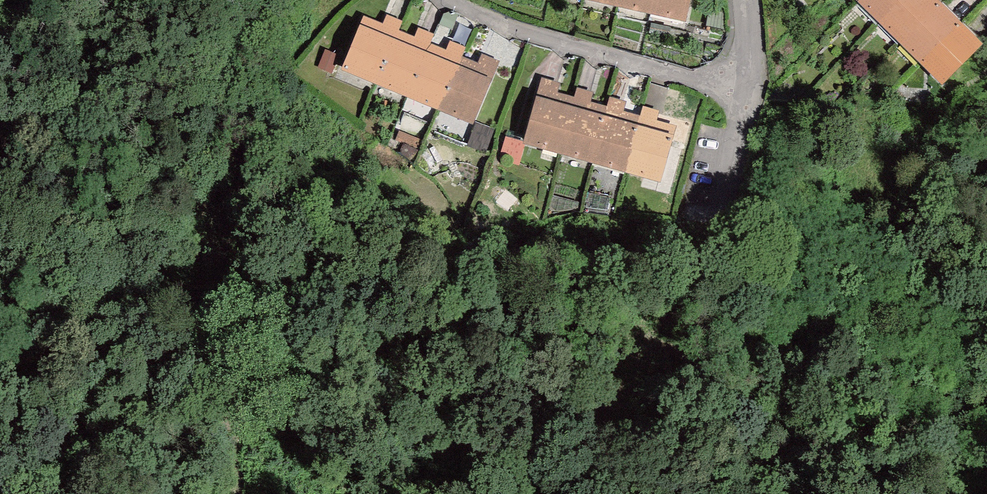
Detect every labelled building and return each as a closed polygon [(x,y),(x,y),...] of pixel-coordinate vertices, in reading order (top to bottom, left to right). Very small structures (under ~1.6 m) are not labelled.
[(688,0),(607,0),(685,17),(688,0)] [(862,0),(946,81),(980,46),(932,0),(863,0),(862,0)] [(473,119),(490,83),(362,30),(346,66),(473,119)] [(333,73),(341,56),(327,49),(319,67),(333,73)] [(660,177),(671,139),(537,101),(527,139),(660,177)] [(400,130),(419,137),(422,139),(429,123),(405,113),(401,123),(397,121),(395,127),(400,130)] [(486,153),(496,129),(477,121),(472,136),(439,123),(436,132),(486,153)] [(410,159),(419,137),(400,130),(396,141),(404,145),(401,153),(410,159)] [(524,141),(507,137),(501,159),(519,163),(524,141)] [(606,215),(611,197),(591,191),(584,213),(606,215)]
